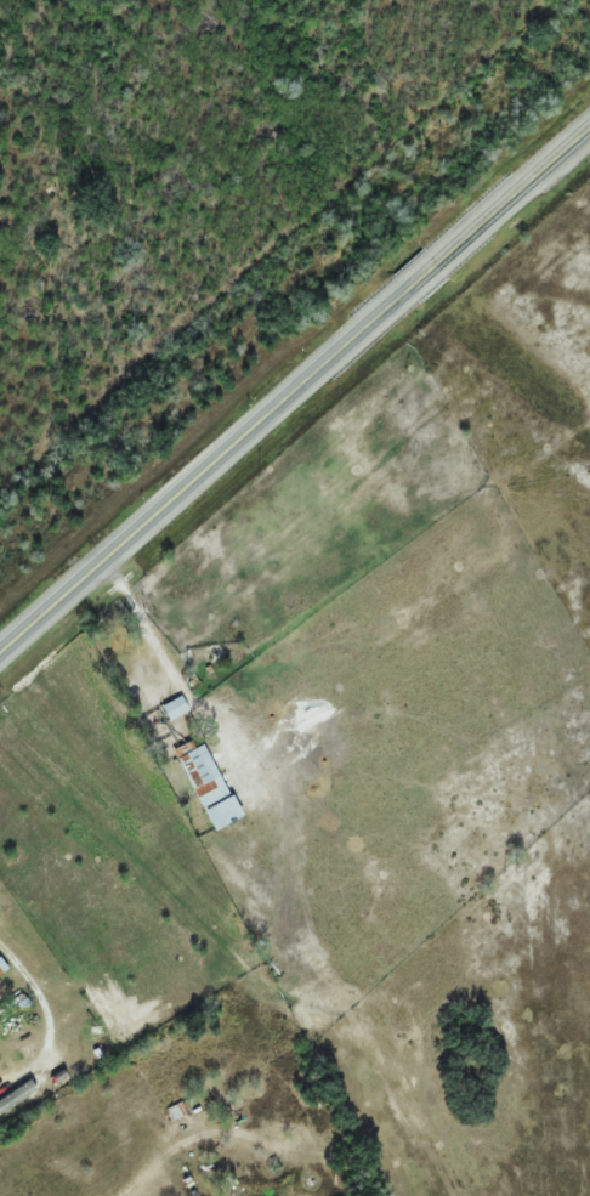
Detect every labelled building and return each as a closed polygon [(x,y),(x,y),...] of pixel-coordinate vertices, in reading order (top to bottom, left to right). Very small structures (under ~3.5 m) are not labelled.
[(169,720),(189,710),(182,695),(162,705),(169,720)] [(204,737),(176,751),(213,830),(242,817),(204,737)] [(191,1108),(184,1098),(167,1111),(174,1121),(191,1108)]
